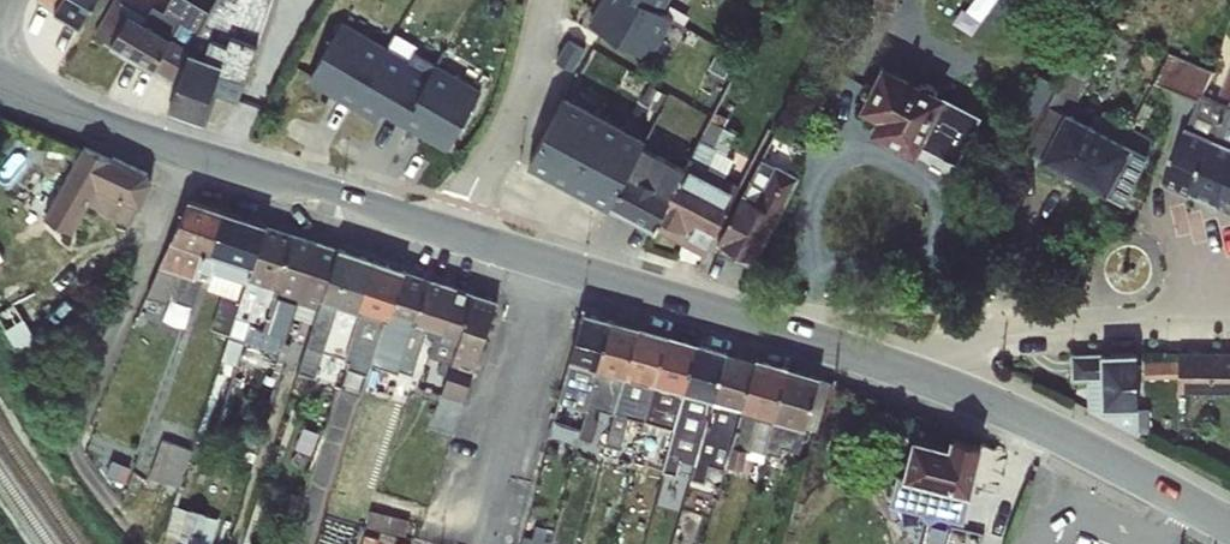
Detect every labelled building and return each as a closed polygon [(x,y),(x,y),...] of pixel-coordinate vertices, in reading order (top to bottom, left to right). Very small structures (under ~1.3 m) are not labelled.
[(36,1),(53,11),(60,0),(36,0),(36,1)] [(53,11),(80,28),(96,0),(60,0),(53,11)] [(181,22),(153,6),(146,17),(119,0),(114,0),(94,34),(110,44),(129,13),(171,38),(181,22)] [(171,38),(190,49),(208,11),(192,0),(169,0),(163,12),(181,22),(171,38)] [(189,51),(222,62),(212,93),(237,101),(245,80),(258,45),(256,44),(272,0),(215,0),(208,11),(190,49),(189,51)] [(590,24),(647,58),(681,0),(604,0),(590,24)] [(873,7),(898,9),(899,0),(873,0),(873,7)] [(129,13),(110,44),(154,69),(171,38),(129,13)] [(383,110),(410,63),(341,23),(309,77),(337,94),(336,95),(377,119),(383,110)] [(171,38),(154,69),(178,83),(189,51),(190,49),(171,38)] [(189,51),(178,83),(169,108),(203,120),(212,93),(222,62),(189,51)] [(410,63),(383,110),(420,132),(421,130),(449,146),(480,92),(436,66),(437,65),(416,53),(410,63)] [(1220,95),(1217,101),(1203,95),(1213,72),(1169,53),(1153,82),(1200,100),(1187,128),(1189,128),(1217,140),(1229,107),(1229,106),(1229,100),(1220,95)] [(922,144),(945,98),(946,95),(881,63),(858,109),(876,117),(868,132),(915,156),(922,144)] [(1047,104),(1025,150),(1039,157),(1064,111),(1071,114),(1087,80),(1065,69),(1057,83),(1047,104)] [(1229,100),(1229,70),(1220,95),(1229,100)] [(1047,104),(1057,83),(1038,73),(1007,134),(1023,142),(1020,148),(1025,150),(1047,104)] [(609,204),(641,145),(644,140),(563,97),(529,161),(609,204)] [(945,98),(922,144),(940,152),(963,107),(945,98)] [(1132,146),(1107,192),(1124,201),(1148,155),(1145,154),(1155,139),(1140,130),(1152,106),(1143,101),(1121,140),(1132,146)] [(1217,140),(1229,146),(1229,106),(1229,107),(1217,140)] [(707,168),(724,177),(733,159),(725,154),(736,134),(723,127),(729,118),(714,110),(698,140),(715,149),(707,168)] [(1064,111),(1039,157),(1039,158),(1106,194),(1107,192),(1132,146),(1121,140),(1071,114),(1064,111)] [(1217,140),(1189,128),(1165,182),(1194,196),(1217,140)] [(669,196),(653,228),(703,253),(738,185),(724,177),(707,168),(715,149),(698,140),(690,156),(684,167),(669,196)] [(1194,196),(1219,206),(1229,184),(1229,146),(1217,140),(1194,196)] [(641,145),(609,204),(653,228),(669,196),(684,167),(641,145)] [(44,219),(68,231),(73,234),(88,205),(97,187),(139,207),(151,182),(148,174),(112,156),(109,158),(82,147),(61,184),(45,213),(42,218),(44,219)] [(755,200),(741,194),(716,243),(719,245),(717,250),(750,267),(753,262),(798,177),(775,164),(770,173),(755,200)] [(755,200),(770,173),(757,167),(741,194),(755,200)] [(37,169),(21,197),(45,213),(61,184),(37,169)] [(1219,206),(1229,211),(1229,184),(1219,206)] [(97,187),(88,205),(129,226),(139,207),(97,187)] [(171,239),(211,253),(224,211),(189,201),(171,239)] [(211,253),(214,254),(252,267),(254,267),(267,225),(224,211),(211,253)] [(68,231),(44,219),(36,234),(60,245),(68,231)] [(252,267),(246,284),(270,292),(291,233),(267,225),(254,267),(252,267)] [(270,292),(297,301),(317,242),(291,233),(270,292)] [(211,253),(171,239),(159,266),(146,296),(137,314),(140,316),(134,331),(141,333),(136,345),(149,349),(153,338),(161,341),(167,325),(175,307),(173,306),(175,300),(193,305),(202,280),(209,283),(214,254),(211,253)] [(317,242),(297,301),(319,307),(322,298),(336,303),(351,252),(339,249),(317,242)] [(2,268),(12,253),(0,245),(0,267),(2,268)] [(351,252),(336,303),(357,311),(374,260),(351,252)] [(214,254),(209,283),(233,291),(231,295),(223,292),(211,328),(229,334),(246,284),(252,267),(214,254)] [(357,311),(360,312),(385,321),(392,323),(394,322),(409,272),(374,260),(357,311)] [(409,272),(394,322),(413,328),(415,322),(436,328),(448,285),(409,272)] [(246,284),(229,334),(226,345),(241,349),(239,354),(253,358),(258,346),(273,351),(276,342),(284,344),(297,301),(270,292),(246,284)] [(448,285),(436,328),(444,331),(442,338),(458,342),(474,294),(448,285)] [(0,309),(0,318),(33,373),(37,371),(46,385),(65,373),(48,344),(71,329),(69,325),(74,322),(65,308),(52,316),(35,288),(19,297),(0,309)] [(458,342),(451,365),(474,372),(496,302),(474,294),(458,342)] [(307,343),(298,371),(314,376),(323,350),(345,357),(360,312),(357,311),(336,303),(322,298),(319,307),(307,343)] [(297,301),(284,344),(290,343),(282,368),(298,371),(307,343),(319,307),(297,301)] [(360,312),(345,357),(350,358),(347,368),(340,389),(362,396),(366,381),(374,355),(385,321),(360,312)] [(569,361),(597,369),(612,320),(583,313),(569,361)] [(612,320),(597,369),(624,376),(626,376),(639,328),(612,320)] [(374,355),(366,381),(375,384),(369,402),(394,410),(400,392),(406,395),(414,369),(404,365),(408,353),(416,329),(413,328),(394,322),(392,323),(385,321),(374,355)] [(416,329),(408,353),(420,356),(428,335),(435,338),(428,356),(451,365),(458,342),(442,338),(444,331),(436,328),(415,322),(413,328),(416,329)] [(639,328),(626,376),(653,384),(668,335),(639,328)] [(668,335),(653,384),(683,392),(696,344),(668,335)] [(696,344),(683,392),(714,400),(729,352),(696,344)] [(729,352),(714,400),(741,408),(755,359),(729,352)] [(1178,380),(1179,353),(1143,352),(1143,379),(1178,380)] [(1101,409),(1100,355),(1099,353),(1069,354),(1070,380),(1087,380),(1088,410),(1139,435),(1138,408),(1101,409)] [(1178,380),(1178,392),(1229,392),(1229,353),(1179,353),(1178,380)] [(1101,409),(1138,408),(1136,354),(1100,355),(1101,409)] [(741,408),(741,410),(772,419),(786,368),(755,359),(741,408)] [(597,369),(569,361),(558,401),(587,409),(587,407),(588,404),(597,369)] [(474,372),(451,365),(441,394),(463,401),(474,372)] [(786,368),(772,419),(786,423),(805,428),(811,406),(819,379),(819,376),(786,368)] [(597,369),(588,404),(613,412),(624,376),(597,369)] [(624,376),(613,412),(605,443),(618,446),(626,424),(642,428),(644,420),(653,384),(626,376),(624,376)] [(819,379),(811,406),(822,410),(832,382),(819,376),(819,379)] [(653,384),(644,420),(674,428),(683,392),(653,384)] [(683,392),(674,428),(661,470),(677,474),(688,432),(702,436),(714,400),(683,392)] [(714,400),(702,436),(691,478),(697,479),(702,460),(711,463),(717,441),(732,444),(741,410),(741,408),(714,400)] [(587,407),(587,409),(576,445),(574,445),(590,450),(602,412),(587,407)] [(741,410),(732,444),(727,463),(723,475),(737,478),(741,465),(744,457),(760,461),(763,452),(772,419),(741,410)] [(159,418),(142,468),(151,471),(148,476),(179,487),(192,450),(186,448),(193,430),(159,418)] [(772,419),(763,452),(777,457),(786,423),(772,419)] [(218,420),(212,438),(256,451),(261,434),(218,420)] [(971,495),(971,493),(983,442),(951,435),(948,446),(912,437),(904,469),(902,478),(971,495)] [(904,469),(894,467),(885,503),(921,512),(927,523),(921,543),(944,543),(950,520),(964,523),(966,522),(973,493),(971,493),(971,495),(902,478),(904,469)] [(217,542),(224,512),(177,501),(170,531),(217,542)] [(371,533),(367,543),(402,543),(371,533)]
